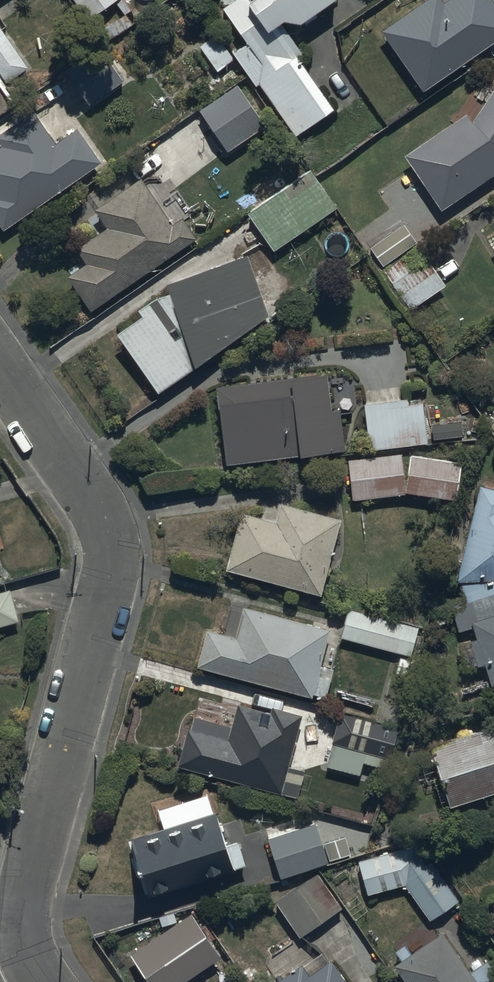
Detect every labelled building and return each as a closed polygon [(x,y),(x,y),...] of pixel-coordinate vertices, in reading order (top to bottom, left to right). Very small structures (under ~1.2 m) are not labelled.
[(86,17),(113,0),(76,0),(86,17)] [(123,13),(131,8),(126,0),(115,0),(123,13)] [(260,82),(296,134),(335,107),(298,53),(302,50),(287,28),(328,0),(228,0),(222,4),(247,41),(233,51),(256,85),(260,82)] [(493,38),(493,0),(446,0),(444,1),(443,0),(422,0),(382,29),(423,88),(493,38)] [(6,82),(28,67),(0,25),(0,74),(6,82)] [(243,72),(215,32),(198,44),(226,84),(243,72)] [(82,113),(123,84),(96,48),(56,76),(82,113)] [(458,115),(403,152),(441,208),(493,173),(493,63),(458,115)] [(238,81),(199,107),(227,149),(266,123),(238,81)] [(11,104),(0,87),(0,111),(11,104)] [(33,104),(0,127),(0,142),(1,144),(0,144),(0,221),(3,225),(98,159),(74,125),(56,137),(33,104)] [(173,220),(142,175),(96,206),(108,224),(76,246),(86,261),(69,273),(92,307),(197,236),(182,214),(173,220)] [(280,186),(247,209),(274,248),(337,204),(318,176),(288,196),(280,186)] [(446,283),(419,245),(383,270),(410,309),(446,283)] [(248,252),(166,281),(168,286),(139,306),(142,311),(116,329),(159,390),(269,312),(248,252)] [(329,370),(216,383),(225,461),(343,448),(339,407),(333,408),(329,370)] [(427,441),(423,400),(409,401),(408,395),(363,400),(369,448),(427,441)] [(351,497),(403,492),(400,453),(348,457),(351,497)] [(411,455),(406,490),(456,497),(460,462),(411,455)] [(482,482),(456,578),(461,579),(467,599),(451,604),(459,630),(473,626),(477,638),(460,643),(466,665),(485,660),(493,686),(493,485),(482,482)] [(321,593),(341,517),(280,501),(276,518),(241,509),(225,567),(321,593)] [(0,590),(0,625),(19,620),(9,587),(0,590)] [(206,627),(196,664),(313,696),(314,690),(327,694),(334,666),(321,662),(331,627),(243,602),(234,635),(206,627)] [(346,605),(338,635),(410,655),(418,625),(346,605)] [(381,721),(340,711),(327,766),(360,774),(363,761),(388,767),(403,701),(387,697),(381,721)] [(193,713),(179,763),(297,796),(305,768),(289,763),(303,713),(271,704),(269,711),(235,702),(229,723),(193,713)] [(452,804),(493,791),(493,721),(432,741),(452,804)] [(132,836),(151,895),(248,863),(240,838),(225,843),(211,799),(158,817),(161,827),(132,836)] [(268,836),(282,875),(330,859),(317,820),(268,836)] [(367,893),(405,883),(431,919),(460,899),(434,862),(428,866),(416,845),(358,859),(367,893)] [(319,871),(276,901),(301,936),(342,906),(340,903),(356,891),(349,882),(334,892),(319,871)] [(130,955),(148,981),(187,981),(221,959),(191,915),(130,955)] [(395,964),(408,981),(491,981),(493,980),(493,967),(487,957),(469,970),(442,930),(412,951),(406,942),(394,951),(400,960),(395,964)] [(274,981),(275,981),(348,981),(331,958),(310,973),(302,962),(274,981)]
